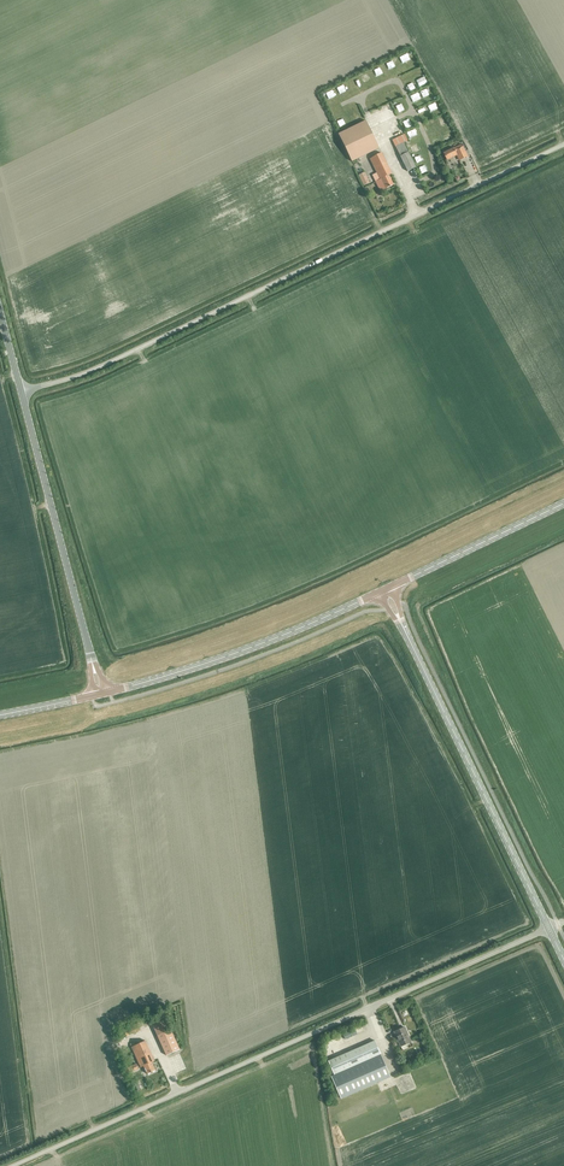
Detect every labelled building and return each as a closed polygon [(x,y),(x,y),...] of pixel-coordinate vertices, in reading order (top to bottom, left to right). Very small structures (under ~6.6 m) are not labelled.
[(404,58),(412,55),(409,49),(401,52),(404,58)] [(387,59),(389,66),(396,62),(394,56),(387,59)] [(329,89),(332,96),(338,93),(335,87),(329,89)] [(366,121),(338,134),(352,162),(379,148),(366,121)] [(452,124),(445,127),(448,134),(455,131),(452,124)] [(404,134),(392,140),(395,147),(407,171),(415,167),(403,143),(408,141),(404,134)] [(444,153),(443,153),(447,160),(457,155),(459,160),(467,157),(461,145),(454,149),(454,148),(444,153)] [(386,188),(394,184),(389,175),(392,174),(381,153),(370,159),(380,180),(376,182),(378,185),(383,183),(386,188)] [(359,175),(364,186),(369,183),(364,172),(359,175)] [(150,1019),(166,1055),(180,1049),(163,1013),(150,1019)] [(124,1029),(126,1036),(140,1030),(137,1023),(124,1029)] [(394,1032),(401,1046),(411,1042),(405,1027),(394,1032)] [(346,1032),(330,1038),(332,1045),(349,1039),(346,1032)] [(147,1074),(155,1070),(152,1062),(155,1061),(146,1040),(131,1047),(141,1067),(144,1066),(147,1074)] [(331,1076),(341,1099),(391,1077),(375,1041),(328,1061),(334,1075),(331,1076)] [(127,1068),(129,1073),(139,1068),(136,1063),(127,1068)]
